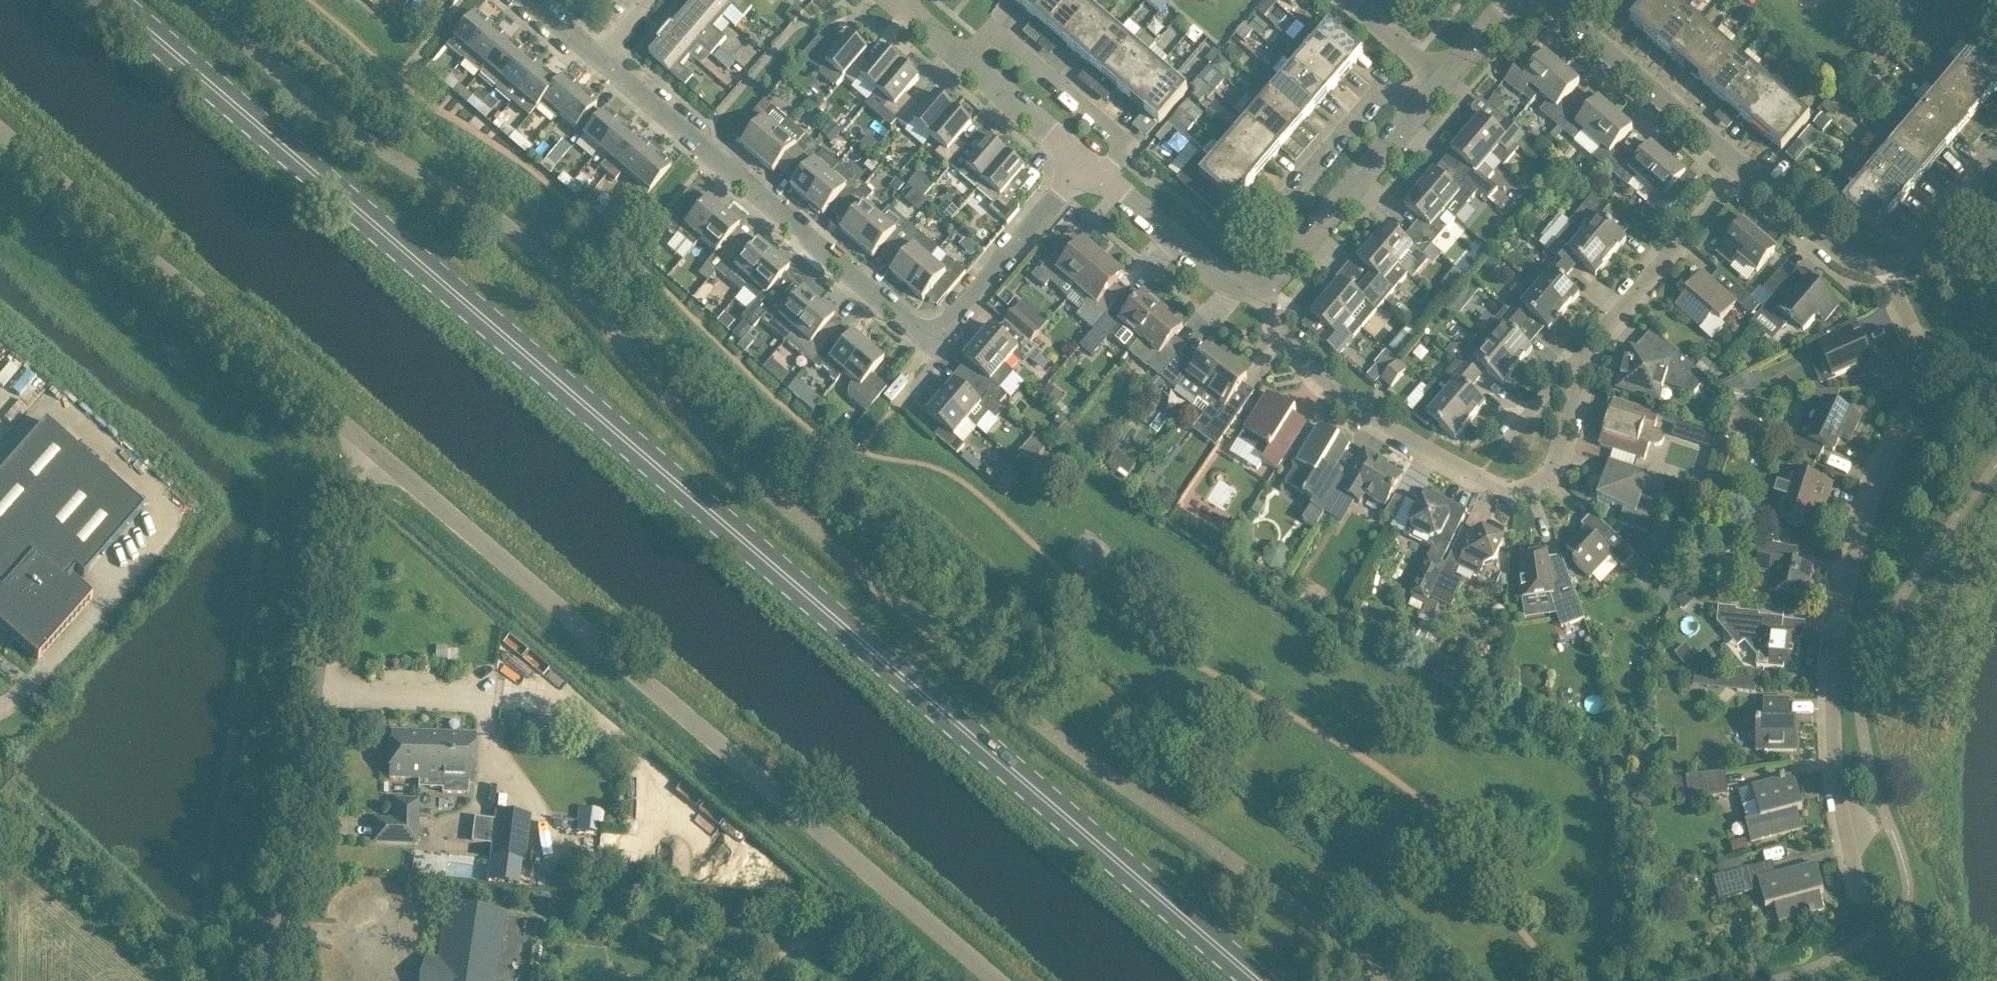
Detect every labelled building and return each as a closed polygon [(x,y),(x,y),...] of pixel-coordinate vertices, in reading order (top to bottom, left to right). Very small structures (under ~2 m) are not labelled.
[(724,18),(703,0),(694,0),(691,4),(693,5),(684,16),(720,47),(727,39),(715,28),(724,18)] [(743,0),(703,0),(724,18),(733,7),(745,18),(746,16),(753,22),(759,14),(753,9),(743,0)] [(1052,0),(1028,0),(1022,7),(1036,19),(1052,0)] [(1076,0),(1052,0),(1036,19),(1050,31),(1076,0)] [(1092,9),(1098,2),(1095,0),(1076,0),(1050,31),(1063,42),(1092,9)] [(1283,5),(1275,0),(1265,0),(1258,12),(1274,21),(1283,5)] [(1673,1),(1672,0),(1649,0),(1630,22),(1645,34),(1673,1)] [(1658,46),(1687,13),(1673,1),(1645,34),(1658,46)] [(796,6),(787,17),(794,23),(795,24),(804,13),(803,13),(796,6)] [(1077,54),(1106,21),(1092,9),(1063,42),(1077,54)] [(470,53),(491,28),(474,13),(453,38),(447,46),(463,60),(469,52),(470,53)] [(1672,58),(1701,24),(1687,13),(1658,46),(1672,58)] [(712,56),(720,47),(684,16),(674,27),(672,26),(665,34),(691,56),(700,46),(712,56)] [(1250,27),(1259,36),(1260,37),(1269,28),(1258,18),(1250,27)] [(1888,29),(1898,37),(1908,27),(1897,18),(1888,29)] [(1091,66),(1119,32),(1106,21),(1077,54),(1091,66)] [(1250,27),(1246,24),(1237,34),(1250,45),(1259,36),(1250,27)] [(1686,69),(1714,36),(1701,24),(1672,58),(1686,69)] [(1352,68),(1364,54),(1331,25),(1318,40),(1352,68)] [(480,75),(508,42),(491,28),(470,53),(469,52),(463,60),(480,75)] [(1203,36),(1194,28),(1186,37),(1195,45),(1203,36)] [(1352,68),(1318,40),(1306,29),(1294,43),(1307,53),(1340,82),(1352,68)] [(1889,48),(1898,37),(1888,29),(1878,40),(1889,48)] [(1133,44),(1119,32),(1091,66),(1104,77),(1133,44)] [(1118,89),(1147,56),(1156,44),(1143,32),(1133,44),(1104,77),(1118,89)] [(682,67),(691,56),(665,34),(658,42),(660,43),(650,55),(687,86),(693,79),(694,77),(682,67)] [(846,77),(862,57),(868,51),(850,35),(837,51),(820,37),(803,56),(820,71),(827,64),(844,78),(846,77)] [(1699,81),(1728,48),(1714,36),(1686,69),(1699,81)] [(496,89),(524,56),(508,42),(480,75),(496,89)] [(1246,55),(1234,44),(1225,53),(1237,64),(1246,55)] [(1214,48),(1206,59),(1212,64),(1221,54),(1214,48)] [(1713,93),(1742,60),(1728,48),(1699,81),(1713,93)] [(722,49),(715,58),(730,71),(738,63),(722,49)] [(879,92),(902,64),(885,49),(871,65),(862,57),(846,77),(855,85),(861,77),(879,92)] [(1994,95),(1996,91),(1996,73),(1973,52),(1960,66),(1994,95)] [(1328,96),(1340,82),(1307,53),(1295,67),(1328,96)] [(1541,94),(1563,68),(1546,53),(1531,69),(1522,61),(1505,81),(1523,96),(1531,86),(1541,94)] [(512,103),(519,95),(540,70),(524,56),(496,89),(512,103)] [(1132,101),(1160,67),(1147,56),(1118,89),(1132,101)] [(1994,95),(1960,66),(1948,56),(1936,70),(1982,109),(1994,95)] [(1232,67),(1222,57),(1212,68),(1222,77),(1232,67)] [(1727,105),(1755,71),(1742,60),(1713,93),(1727,105)] [(899,122),(915,102),(906,95),(920,79),(902,64),(879,92),(889,101),(883,109),(899,122)] [(1145,113),(1174,79),(1160,67),(1132,101),(1145,113)] [(1316,109),(1328,96),(1295,67),(1283,81),(1316,109)] [(1105,100),(1115,88),(1089,68),(1079,80),(1105,100)] [(1558,127),(1576,106),(1567,98),(1580,83),(1563,68),(1541,94),(1549,102),(1541,112),(1558,127)] [(443,84),(449,77),(440,69),(434,76),(443,84)] [(557,84),(556,84),(540,70),(519,95),(536,109),(542,102),(542,101),(557,84)] [(1970,122),(1982,109),(1936,70),(1925,83),(1937,94),(1970,122)] [(1740,116),(1769,83),(1755,71),(1727,105),(1740,116)] [(558,115),(580,90),(563,76),(556,84),(557,84),(542,101),(542,102),(558,115)] [(452,92),(458,85),(449,77),(443,84),(452,92)] [(1217,94),(1208,85),(1198,78),(1189,88),(1194,92),(1191,97),(1201,105),(1206,99),(1210,102),(1217,94)] [(693,79),(687,86),(694,92),(700,85),(693,79)] [(1145,113),(1160,125),(1188,91),(1174,79),(1145,113)] [(1305,123),(1316,109),(1283,81),(1271,94),(1305,123)] [(1754,128),(1783,95),(1769,83),(1740,116),(1754,128)] [(1857,97),(1847,89),(1839,98),(1848,107),(1857,97)] [(575,130),(584,120),(597,105),(580,90),(558,115),(575,130)] [(1293,137),(1305,123),(1271,94),(1260,108),(1293,137)] [(1959,136),(1970,122),(1937,94),(1925,107),(1959,136)] [(931,137),(955,109),(938,95),(924,110),(915,102),(899,122),(908,130),(914,123),(931,137)] [(1768,140),(1796,107),(1783,95),(1754,128),(1768,140)] [(1845,106),(1833,96),(1823,107),(1835,117),(1845,106)] [(476,112),(482,105),(473,97),(467,104),(476,112)] [(1959,136),(1925,107),(1913,97),(1901,111),(1947,150),(1959,136)] [(1585,150),(1616,113),(1599,99),(1585,114),(1576,106),(1558,127),(1585,150)] [(754,131),(742,145),(758,159),(790,122),(765,100),(745,124),(754,131)] [(1181,111),(1196,124),(1204,114),(1189,101),(1181,111)] [(485,120),(486,119),(491,113),(482,105),(476,112),(485,120)] [(1768,140),(1782,152),(1811,119),(1796,107),(1768,140)] [(1281,150),(1293,137),(1260,108),(1248,122),(1281,150)] [(951,167),(968,148),(959,140),(972,124),(955,109),(931,137),(942,146),(936,154),(951,167)] [(599,151),(625,120),(622,117),(617,118),(615,120),(604,111),(591,126),(583,136),(599,151)] [(1184,137),(1196,124),(1181,111),(1169,124),(1184,137)] [(1935,163),(1947,150),(1901,111),(1890,125),(1935,163)] [(1611,172),(1628,152),(1619,145),(1633,128),(1616,113),(1585,150),(1611,172)] [(1823,113),(1814,124),(1824,133),(1833,123),(1823,113)] [(1526,137),(1521,133),(1506,120),(1498,130),(1481,116),(1466,133),(1492,156),(1504,166),(1518,149),(1517,148),(1526,137)] [(608,174),(637,140),(627,131),(629,128),(629,124),(625,120),(599,151),(608,158),(600,168),(608,174)] [(796,166),(816,143),(790,122),(758,159),(774,173),(787,158),(796,166)] [(1269,164),(1281,150),(1248,122),(1236,135),(1269,164)] [(509,140),(515,133),(506,125),(500,132),(509,140)] [(1924,177),(1935,163),(1890,125),(1878,138),(1890,149),(1924,177)] [(1811,128),(1799,142),(1809,150),(1820,137),(1811,128)] [(509,140),(518,148),(524,141),(515,133),(509,140)] [(1485,165),(1492,156),(1466,133),(1452,151),(1468,165),(1459,175),(1489,200),(1498,188),(1489,180),(1495,173),(1485,165)] [(1258,178),(1269,164),(1236,135),(1224,149),(1258,178)] [(632,179),(658,148),(654,145),(650,146),(648,148),(637,140),(608,174),(614,180),(615,181),(624,172),(632,179)] [(984,182),(1008,155),(991,140),(977,156),(968,148),(951,167),(961,175),(967,168),(984,182)] [(1809,150),(1799,142),(1786,156),(1796,165),(1809,150)] [(808,202),(832,175),(841,165),(816,143),(796,166),(804,173),(792,188),(808,202)] [(1646,185),(1668,159),(1651,144),(1637,161),(1628,152),(1611,172),(1629,187),(1637,177),(1646,185)] [(662,156),(662,152),(658,148),(632,179),(641,186),(632,196),(641,203),(649,193),(658,183),(671,168),(660,159),(662,156)] [(1246,191),(1258,178),(1224,149),(1213,163),(1246,191)] [(1912,191),(1924,177),(1890,149),(1879,162),(1878,162),(1912,191)] [(1878,162),(1879,162),(1866,152),(1855,166),(1867,176),(1900,205),(1912,191),(1878,162)] [(990,209),(993,211),(1008,224),(1020,211),(1020,205),(1015,201),(1021,193),(1012,185),(1025,169),(1008,155),(984,182),(977,189),(994,204),(990,209)] [(1647,203),(1649,205),(1664,218),(1681,198),(1672,190),(1686,174),(1668,159),(1646,185),(1655,193),(1647,203)] [(550,175),(550,174),(556,168),(546,160),(540,167),(550,175)] [(1234,206),(1246,191),(1213,163),(1200,177),(1234,206)] [(832,175),(808,202),(824,216),(837,200),(847,189),(847,188),(850,185),(856,178),(849,172),(847,164),(842,166),(841,165),(832,175)] [(1459,175),(1451,185),(1434,171),(1419,189),(1455,219),(1468,204),(1476,195),(1486,203),(1489,200),(1459,175)] [(1594,171),(1582,185),(1591,192),(1603,179),(1594,171)] [(567,189),(572,182),(563,174),(557,181),(567,189)] [(1888,218),(1855,190),(1839,176),(1827,190),(1843,204),(1876,233),(1888,218)] [(1888,218),(1900,205),(1867,176),(1855,190),(1888,218)] [(859,193),(865,186),(856,178),(850,185),(859,193)] [(1545,185),(1538,178),(1530,187),(1538,193),(1545,185)] [(874,194),(874,193),(879,187),(870,179),(865,186),(859,193),(868,201),(874,194)] [(897,179),(891,187),(898,193),(905,186),(897,179)] [(567,189),(576,197),(582,190),(572,182),(567,189)] [(1448,228),(1455,219),(1419,189),(1405,205),(1421,219),(1412,230),(1432,247),(1440,253),(1447,246),(1439,239),(1448,228)] [(1618,216),(1599,200),(1593,195),(1570,223),(1612,258),(1627,240),(1610,226),(1618,216)] [(669,213),(660,223),(676,237),(678,235),(693,248),(700,240),(723,213),(707,199),(694,214),(679,201),(669,213)] [(599,217),(605,210),(596,203),(590,209),(599,217)] [(858,244),(881,218),(865,204),(842,231),(858,244)] [(895,251),(915,228),(890,207),(881,218),(858,244),(874,258),(886,244),(895,251)] [(723,213),(700,240),(716,254),(713,256),(722,264),(735,249),(726,241),(737,229),(739,227),(723,213)] [(1597,276),(1612,258),(1570,223),(1555,240),(1554,239),(1546,249),(1552,255),(1571,271),(1580,261),(1597,276)] [(1737,258),(1756,274),(1776,251),(1744,224),(1718,254),(1732,265),(1737,258)] [(1432,247),(1412,230),(1404,240),(1388,225),(1373,243),(1399,265),(1407,256),(1417,265),(1432,247)] [(931,260),(930,260),(939,249),(915,228),(895,251),(904,259),(892,273),(908,287),(931,260)] [(958,229),(950,238),(953,240),(957,236),(963,241),(967,236),(958,229)] [(735,249),(722,264),(731,272),(726,278),(742,292),(744,289),(773,256),(756,242),(755,244),(744,256),(735,249)] [(1079,288),(1103,259),(1084,242),(1064,264),(1053,256),(1039,272),(1042,274),(1037,280),(1045,287),(1050,282),(1060,290),(1069,280),(1079,288)] [(1399,265),(1373,243),(1358,260),(1374,274),(1366,284),(1386,301),(1400,314),(1406,307),(1391,294),(1409,274),(1399,265)] [(1563,281),(1571,271),(1552,255),(1538,272),(1546,279),(1537,289),(1565,313),(1580,295),(1563,281)] [(715,271),(722,264),(713,256),(700,271),(709,279),(715,271)] [(747,312),(741,319),(745,322),(753,329),(760,320),(767,313),(780,297),(772,289),(789,269),(773,256),(744,289),(757,301),(747,312)] [(967,273),(955,263),(948,257),(939,268),(931,260),(908,287),(924,301),(937,286),(948,295),(967,273)] [(1114,308),(1114,307),(1104,298),(1123,275),(1103,259),(1079,288),(1088,296),(1081,304),(1085,307),(1077,316),(1094,331),(1114,308)] [(726,278),(731,272),(722,264),(715,271),(725,279),(726,278)] [(1778,292),(1782,288),(1790,279),(1780,271),(1764,290),(1773,298),(1778,292)] [(1721,322),(1725,317),(1738,302),(1703,272),(1686,291),(1687,293),(1676,306),(1702,328),(1713,315),(1721,322)] [(1386,301),(1366,284),(1357,294),(1341,280),(1326,297),(1353,320),(1362,328),(1386,301)] [(1839,305),(1811,281),(1810,280),(1795,298),(1782,288),(1778,292),(1773,298),(1762,310),(1783,328),(1790,319),(1804,332),(1818,316),(1825,322),(1839,305)] [(1550,331),(1565,313),(1537,289),(1529,282),(1506,309),(1525,326),(1533,316),(1550,331)] [(767,313),(760,320),(770,329),(785,342),(817,304),(814,302),(817,298),(807,289),(804,293),(801,290),(789,305),(780,297),(767,313)] [(1129,351),(1164,311),(1144,294),(1125,317),(1114,308),(1094,331),(1093,332),(1083,343),(1089,349),(1105,343),(1104,342),(1110,335),(1129,351)] [(1344,329),(1353,320),(1326,297),(1311,315),(1328,329),(1319,339),(1339,356),(1352,341),(1354,338),(1344,329)] [(1742,307),(1752,316),(1761,306),(1751,297),(1742,307)] [(823,309),(817,304),(785,342),(801,355),(810,363),(830,340),(821,333),(833,318),(831,316),(834,312),(826,306),(823,309)] [(1516,335),(1525,326),(1506,309),(1491,326),(1499,334),(1490,344),(1518,367),(1533,350),(1516,335)] [(1015,330),(1031,344),(1041,332),(1017,311),(1006,323),(1015,330)] [(1161,378),(1178,358),(1182,353),(1170,343),(1184,327),(1164,311),(1129,351),(1161,378)] [(745,322),(733,336),(741,343),(746,336),(753,329),(745,322)] [(1410,324),(1401,334),(1411,343),(1420,333),(1410,324)] [(1015,330),(1007,339),(992,326),(978,342),(1005,365),(1013,356),(1025,365),(1037,349),(1031,344),(1015,330)] [(1839,345),(1835,334),(1833,331),(1806,343),(1816,367),(1814,368),(1821,384),(1834,378),(1857,368),(1861,377),(1876,371),(1861,336),(1855,339),(1839,345)] [(864,339),(856,332),(854,336),(851,333),(838,348),(830,340),(810,363),(819,371),(822,368),(829,374),(830,379),(835,383),(843,373),(844,374),(867,347),(861,342),(864,339)] [(741,343),(737,347),(743,351),(744,352),(753,342),(746,336),(741,343)] [(1490,344),(1480,336),(1470,348),(1469,347),(1452,346),(1446,353),(1458,364),(1459,364),(1478,380),(1486,371),(1503,385),(1518,367),(1490,344)] [(1015,373),(1005,365),(978,342),(964,359),(988,379),(981,388),(1001,404),(1008,395),(1001,390),(1015,373)] [(1703,374),(1680,355),(1664,342),(1664,343),(1667,346),(1659,356),(1631,346),(1617,388),(1659,402),(1665,383),(1695,393),(1708,379),(1703,374)] [(865,413),(886,389),(871,375),(883,361),(867,347),(844,374),(854,381),(849,388),(848,396),(850,400),(865,413)] [(1161,378),(1149,394),(1155,398),(1167,383),(1176,390),(1174,393),(1194,408),(1229,361),(1216,352),(1215,354),(1208,348),(1192,369),(1178,358),(1161,378)] [(1392,388),(1405,373),(1409,369),(1399,360),(1382,379),(1392,388)] [(1229,361),(1194,408),(1204,415),(1203,417),(1213,424),(1206,433),(1218,442),(1231,425),(1243,409),(1231,400),(1248,378),(1240,373),(1241,371),(1229,361)] [(777,368),(770,362),(765,367),(772,374),(777,368)] [(1478,380),(1459,364),(1458,364),(1455,365),(1444,377),(1436,380),(1430,387),(1471,422),(1486,404),(1469,390),(1478,380)] [(956,381),(942,398),(969,421),(978,428),(990,414),(997,420),(1006,409),(1001,404),(981,388),(978,385),(970,394),(956,381)] [(1456,440),(1471,422),(1430,387),(1425,392),(1425,400),(1413,414),(1428,427),(1434,421),(1456,440)] [(1745,392),(1741,403),(1754,407),(1758,396),(1745,392)] [(1277,470),(1296,440),(1307,423),(1286,410),(1289,406),(1269,394),(1239,441),(1265,458),(1263,462),(1277,470)] [(955,437),(969,421),(942,398),(928,414),(943,427),(935,436),(958,455),(966,445),(958,439),(955,437)] [(1660,415),(1641,409),(1622,402),(1618,414),(1619,416),(1612,420),(1608,419),(1600,444),(1599,444),(1599,445),(1645,460),(1651,444),(1655,445),(1660,445),(1663,443),(1665,439),(1663,434),(1660,431),(1655,430),(1660,415)] [(1850,441),(1854,433),(1861,418),(1826,402),(1823,407),(1812,403),(1802,426),(1793,446),(1820,458),(1825,448),(1834,452),(1841,437),(1850,441)] [(1074,416),(1058,403),(1054,407),(1070,421),(1074,416)] [(1729,413),(1724,430),(1736,434),(1741,417),(1729,413)] [(144,509),(46,423),(0,475),(0,586),(4,589),(1,593),(0,592),(0,627),(38,661),(92,599),(72,582),(63,592),(60,588),(76,570),(83,577),(144,509)] [(1339,490),(1345,479),(1334,473),(1351,445),(1320,427),(1309,444),(1286,483),(1314,501),(1303,520),(1316,528),(1324,514),(1339,490)] [(1365,494),(1386,506),(1403,477),(1386,467),(1388,464),(1364,449),(1345,479),(1339,490),(1360,503),(1365,494)] [(1137,465),(1117,451),(1107,465),(1126,479),(1137,465)] [(971,455),(966,462),(977,471),(983,465),(971,455)] [(1666,479),(1639,471),(1620,465),(1616,477),(1612,475),(1608,478),(1606,477),(1598,501),(1625,509),(1620,524),(1639,530),(1649,534),(1653,523),(1648,515),(1637,512),(1642,497),(1653,501),(1661,497),(1666,479)] [(1831,485),(1812,478),(1786,470),(1778,496),(1784,498),(1777,518),(1792,522),(1811,528),(1820,501),(1825,503),(1831,485)] [(1000,490),(1006,495),(1012,488),(1012,483),(1000,484),(1000,490)] [(1167,487),(1158,498),(1171,507),(1179,496),(1167,487)] [(1446,555),(1456,535),(1465,517),(1464,516),(1464,517),(1452,511),(1448,513),(1447,509),(1442,506),(1439,498),(1439,497),(1426,490),(1422,498),(1424,502),(1419,503),(1404,534),(1446,555)] [(1691,493),(1689,497),(1692,501),(1696,502),(1700,500),(1701,496),(1699,492),(1695,491),(1691,493)] [(1636,555),(1608,527),(1593,513),(1582,525),(1586,529),(1568,548),(1578,558),(1574,563),(1591,579),(1612,556),(1624,568),(1626,566),(1637,576),(1648,565),(1636,555)] [(1225,529),(1234,536),(1244,522),(1234,515),(1225,529)] [(1495,560),(1504,542),(1484,533),(1474,536),(1463,531),(1449,562),(1480,576),(1485,565),(1495,562),(1495,560)] [(1790,549),(1770,545),(1763,544),(1757,572),(1772,575),(1769,591),(1807,599),(1813,568),(1787,562),(1790,549)] [(1578,598),(1567,569),(1562,557),(1549,559),(1548,552),(1521,556),(1523,574),(1518,574),(1522,599),(1551,595),(1554,607),(1578,598)] [(1427,556),(1411,592),(1415,594),(1414,598),(1420,601),(1429,605),(1432,599),(1444,572),(1447,565),(1427,556)] [(1669,569),(1666,580),(1676,583),(1679,573),(1669,569)] [(1444,572),(1432,599),(1440,603),(1452,609),(1465,582),(1455,577),(1444,572)] [(1365,604),(1357,599),(1352,608),(1361,612),(1365,604)] [(1426,612),(1424,616),(1432,620),(1440,603),(1432,599),(1429,605),(1426,612)] [(1737,612),(1737,609),(1719,607),(1718,622),(1724,630),(1746,632),(1745,641),(1758,657),(1757,666),(1797,670),(1800,640),(1796,636),(1782,634),(1784,619),(1760,616),(1760,614),(1737,612)] [(1756,693),(1757,679),(1740,677),(1738,691),(1756,693)] [(1757,729),(1749,737),(1757,744),(1757,751),(1763,751),(1767,755),(1770,751),(1777,751),(1797,751),(1797,722),(1787,722),(1787,716),(1790,716),(1790,700),(1770,700),(1764,700),(1764,722),(1757,722),(1757,729)] [(437,755),(437,734),(391,732),(389,778),(419,780),(415,762),(433,763),(433,755),(437,755)] [(415,762),(419,780),(430,780),(429,785),(443,786),(443,790),(468,791),(469,781),(475,782),(476,735),(437,734),(437,755),(433,755),(433,763),(415,762)] [(1726,772),(1687,777),(1687,780),(1690,801),(1729,796),(1726,772)] [(1746,823),(1752,843),(1802,829),(1798,811),(1803,809),(1795,776),(1753,787),(1757,803),(1743,806),(1748,823),(1746,823)] [(377,822),(376,842),(416,843),(417,803),(397,802),(396,823),(377,822)] [(578,809),(576,831),(601,834),(604,812),(578,809)] [(526,864),(532,817),(496,812),(495,822),(475,820),(472,845),(491,848),(490,859),(526,864)] [(1746,839),(1731,843),(1734,856),(1749,852),(1746,839)] [(1748,868),(1744,869),(1741,858),(1721,863),(1724,875),(1713,878),(1719,901),(1754,891),(1748,868)] [(1817,865),(1758,880),(1766,908),(1782,904),(1786,920),(1810,914),(1811,916),(1816,915),(1815,913),(1825,910),(1821,894),(1824,893),(1817,865)] [(506,913),(447,904),(439,959),(427,957),(423,980),(496,980),(506,913)]
